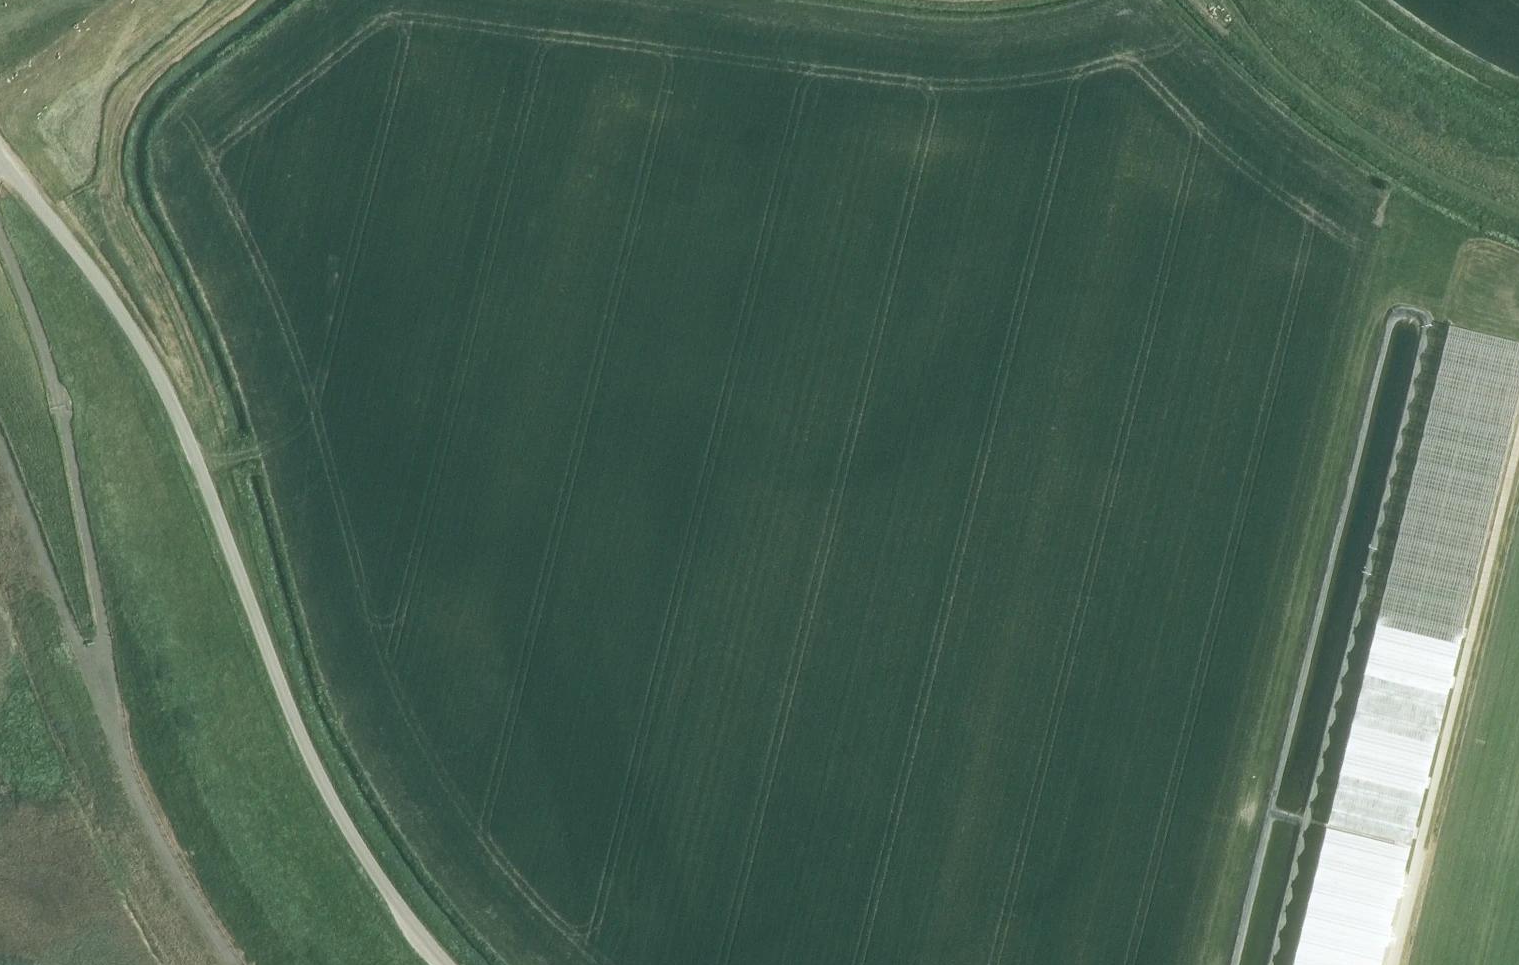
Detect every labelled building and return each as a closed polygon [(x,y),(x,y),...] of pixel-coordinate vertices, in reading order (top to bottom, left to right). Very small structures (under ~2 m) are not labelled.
[(1293,964),(1380,964),(1518,399),(1518,343),(1450,326),(1293,964)]
